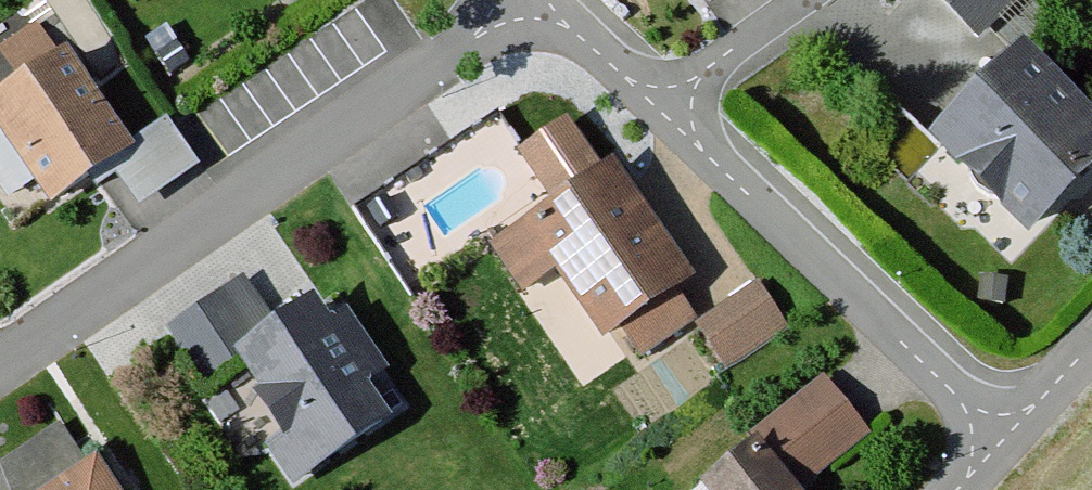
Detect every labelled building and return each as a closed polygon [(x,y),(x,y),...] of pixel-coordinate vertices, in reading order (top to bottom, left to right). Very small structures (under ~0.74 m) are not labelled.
[(963,46),(1014,0),(921,0),(963,46)] [(0,109),(0,142),(51,215),(134,158),(36,17),(0,42),(0,56),(25,92),(0,109)] [(1018,60),(932,150),(1032,244),(1091,181),(1091,130),(1018,60)] [(546,208),(487,248),(524,300),(559,276),(606,343),(629,327),(649,355),(696,327),(712,316),(569,111),(507,153),(546,208)] [(756,283),(712,316),(696,327),(733,376),(793,333),(756,283)] [(333,302),(228,362),(297,481),(402,421),(333,302)] [(828,379),(692,489),(814,489),(877,439),(828,379)] [(1,454),(25,489),(28,489),(92,448),(66,411),(1,454)] [(54,489),(104,489),(86,466),(54,489)]
